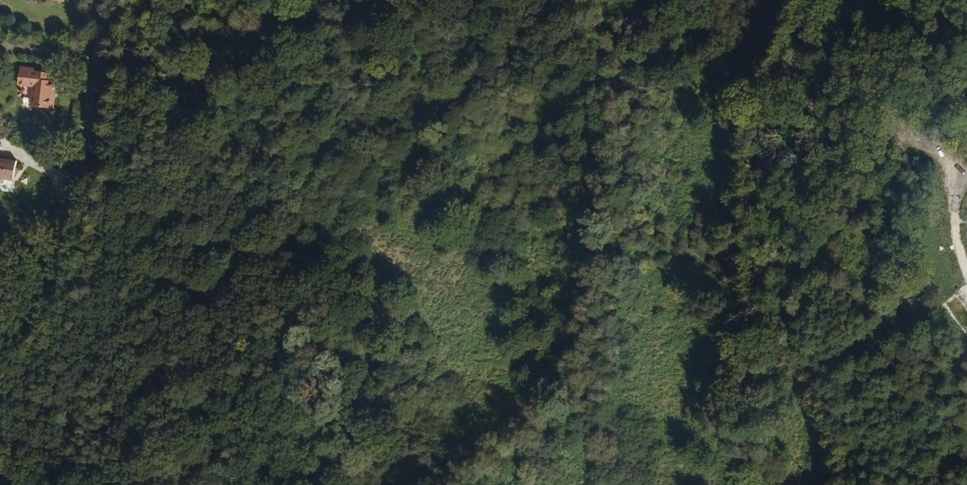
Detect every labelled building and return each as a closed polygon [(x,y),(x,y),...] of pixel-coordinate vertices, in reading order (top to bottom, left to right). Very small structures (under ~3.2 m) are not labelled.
[(54,98),(54,91),(53,75),(19,74),(20,91),(36,90),(36,109),(58,110),(58,98),(54,98)] [(2,180),(12,182),(20,172),(16,168),(17,162),(0,159),(0,182),(2,180)]
